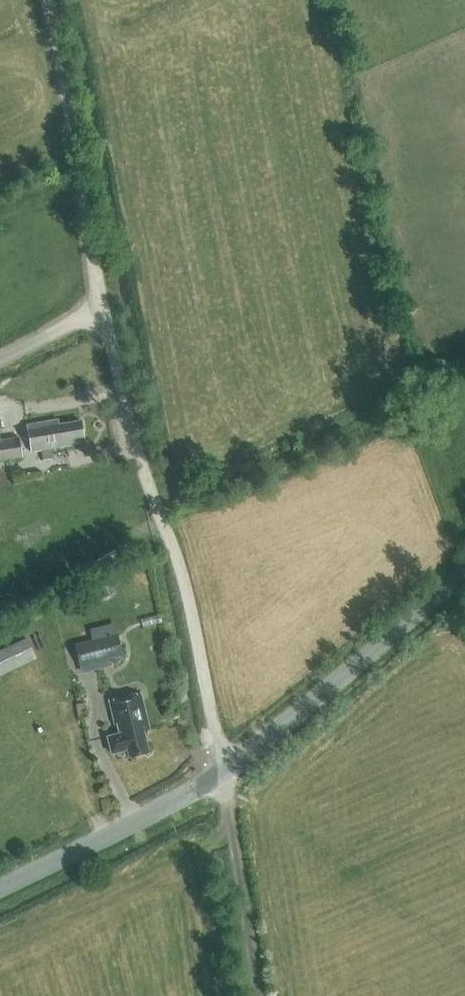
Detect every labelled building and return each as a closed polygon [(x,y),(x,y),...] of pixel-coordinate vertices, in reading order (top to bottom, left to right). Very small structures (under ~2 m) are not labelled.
[(59,425),(58,420),(26,425),(31,452),(41,450),(43,460),(53,458),(52,448),(78,444),(77,439),(83,438),(80,421),(59,425)] [(19,438),(0,441),(0,460),(23,457),(19,438)] [(96,595),(101,592),(104,598),(115,593),(109,581),(93,589),(96,595)] [(74,644),(79,666),(123,655),(118,633),(74,644)] [(37,657),(27,635),(0,647),(0,673),(37,657)] [(139,696),(112,703),(119,735),(108,737),(112,752),(128,748),(130,755),(146,751),(141,730),(146,729),(139,696)]
